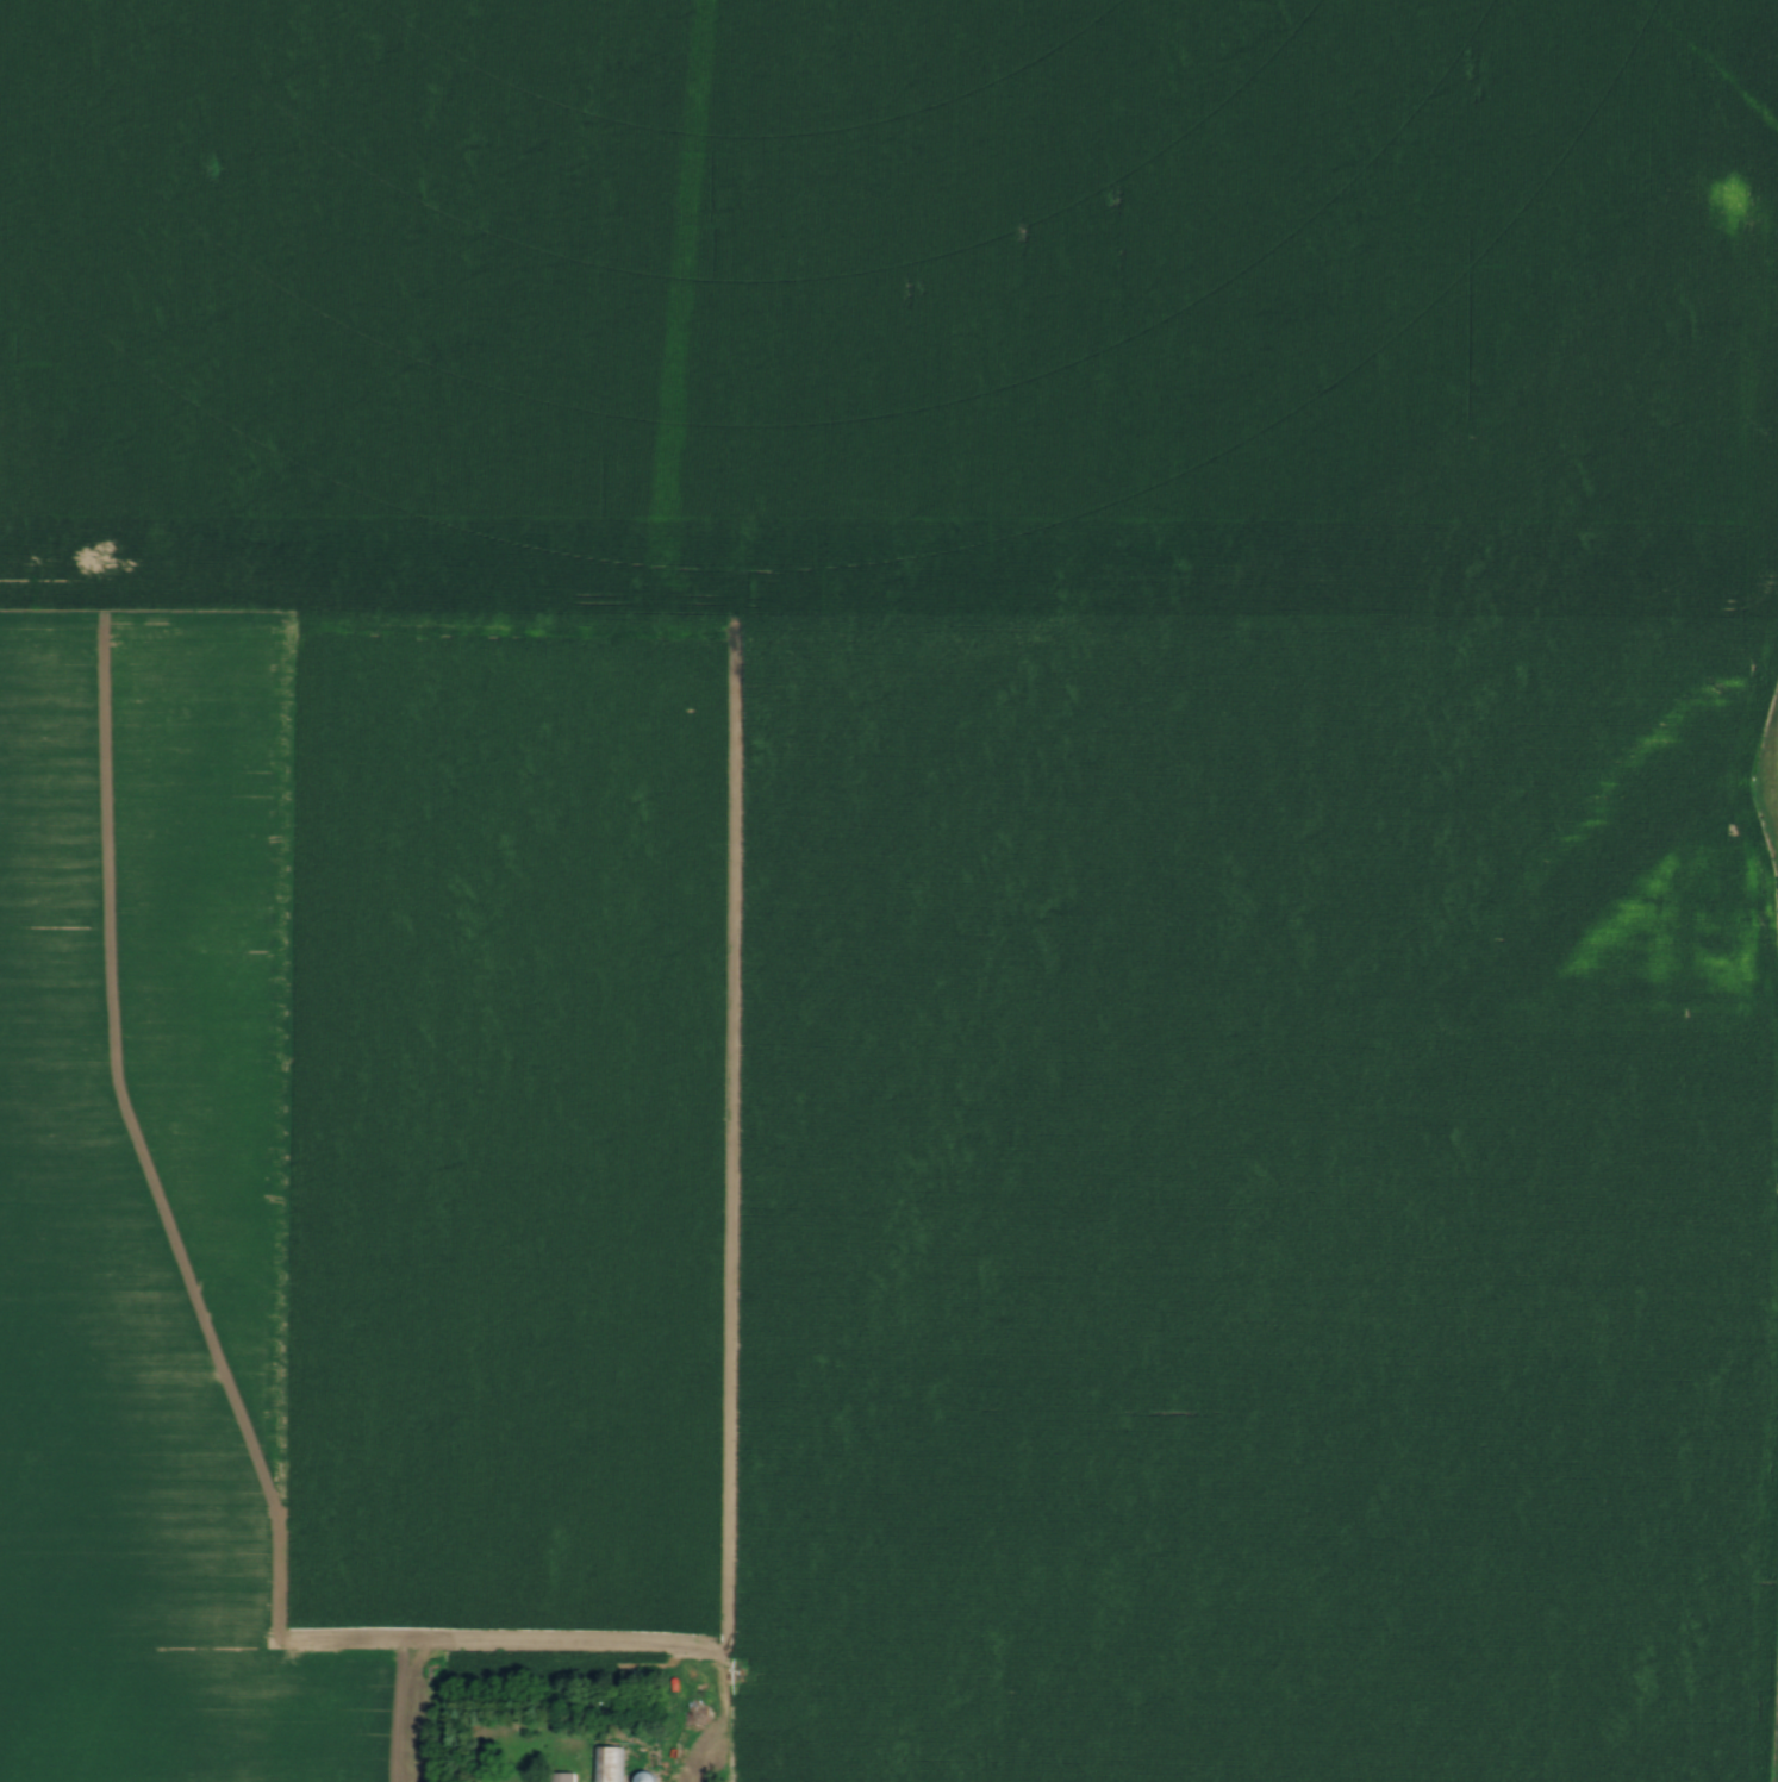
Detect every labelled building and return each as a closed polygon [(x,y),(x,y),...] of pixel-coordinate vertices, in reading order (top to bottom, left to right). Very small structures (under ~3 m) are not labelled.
[(591,1781),(621,1781),(621,1746),(591,1746),(591,1781)] [(552,1772),(552,1781),(576,1781),(576,1772),(552,1772)] [(653,1778),(649,1774),(644,1772),(640,1772),(636,1776),(634,1781),(653,1781),(653,1778)]
